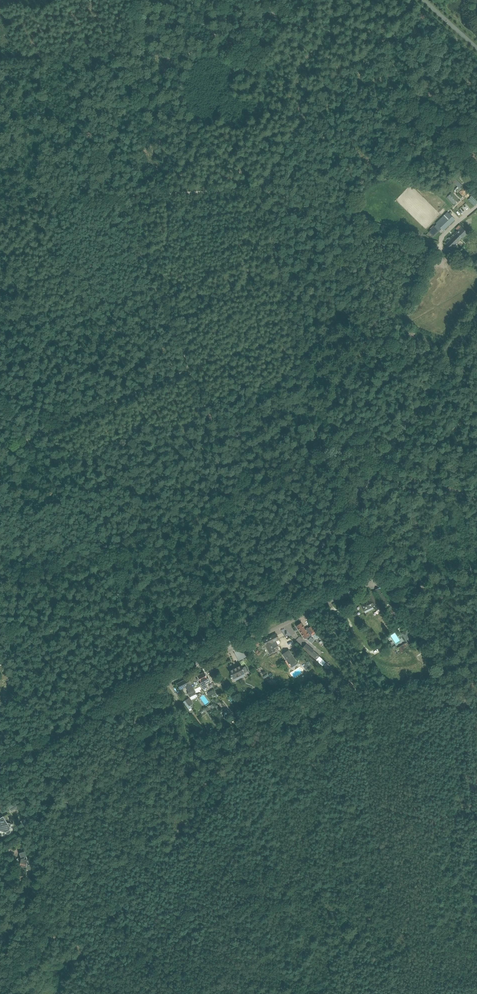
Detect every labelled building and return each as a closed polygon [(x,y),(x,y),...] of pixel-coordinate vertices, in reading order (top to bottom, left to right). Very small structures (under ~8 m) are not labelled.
[(474,175),(467,166),(464,168),(471,178),(474,175)] [(459,188),(461,185),(455,179),(452,181),(459,188)] [(460,195),(462,198),(468,194),(463,188),(458,193),(460,196),(460,195)] [(459,200),(452,192),(447,197),(454,205),(459,200)] [(462,211),(466,208),(463,205),(458,210),(461,215),(464,212),(462,211)] [(443,230),(454,219),(449,214),(438,225),(443,230)] [(446,244),(451,249),(468,233),(461,226),(456,232),(457,233),(446,244)] [(435,227),(429,232),(434,237),(439,231),(435,227)] [(376,589),(379,594),(383,602),(382,602),(384,605),(387,603),(384,597),(382,593),(379,588),(376,589)] [(367,602),(361,605),(364,609),(364,610),(365,613),(371,610),(373,609),(379,606),(374,595),(372,592),(372,591),(366,593),(371,602),(368,603),(367,602)] [(305,638),(307,639),(316,632),(315,631),(312,633),(309,628),(306,630),(302,623),(297,626),(297,627),(297,628),(298,630),(299,630),(305,638)] [(281,631),(287,639),(290,637),(283,629),(281,631)] [(406,631),(402,633),(407,641),(408,641),(408,642),(406,644),(407,645),(411,642),(410,640),(412,638),(406,631)] [(263,640),(265,644),(270,654),(275,651),(274,648),(277,646),(277,645),(278,644),(277,641),(276,642),(276,641),(279,639),(276,634),(263,640)] [(303,648),(311,655),(314,651),(306,644),(303,648)] [(296,662),(289,651),(283,655),(290,666),(291,666),(292,667),(298,664),(296,662)] [(230,671),(232,675),(233,679),(241,675),(245,673),(243,669),(244,669),(243,668),(241,665),(230,671)] [(208,679),(207,677),(204,672),(198,675),(203,686),(206,685),(204,681),(208,679)] [(196,694),(193,687),(188,678),(177,683),(181,690),(186,687),(188,692),(187,693),(190,698),(196,694)] [(212,690),(206,694),(209,700),(211,699),(210,697),(212,695),(213,697),(216,695),(215,693),(215,694),(212,690)] [(205,706),(209,703),(203,695),(199,698),(205,706)] [(193,703),(189,698),(183,702),(187,708),(193,703)] [(208,718),(204,721),(210,730),(214,727),(208,718)] [(140,731),(143,735),(153,728),(151,724),(140,731)] [(16,803),(9,807),(12,811),(19,807),(16,803)] [(0,818),(0,832),(0,831),(6,832),(7,834),(9,834),(11,833),(11,831),(10,830),(12,824),(8,823),(4,816),(0,818)] [(19,876),(23,876),(24,876),(24,871),(25,869),(31,870),(33,861),(28,860),(25,851),(24,851),(20,853),(21,859),(20,865),(22,866),(22,868),(18,868),(19,876)]
